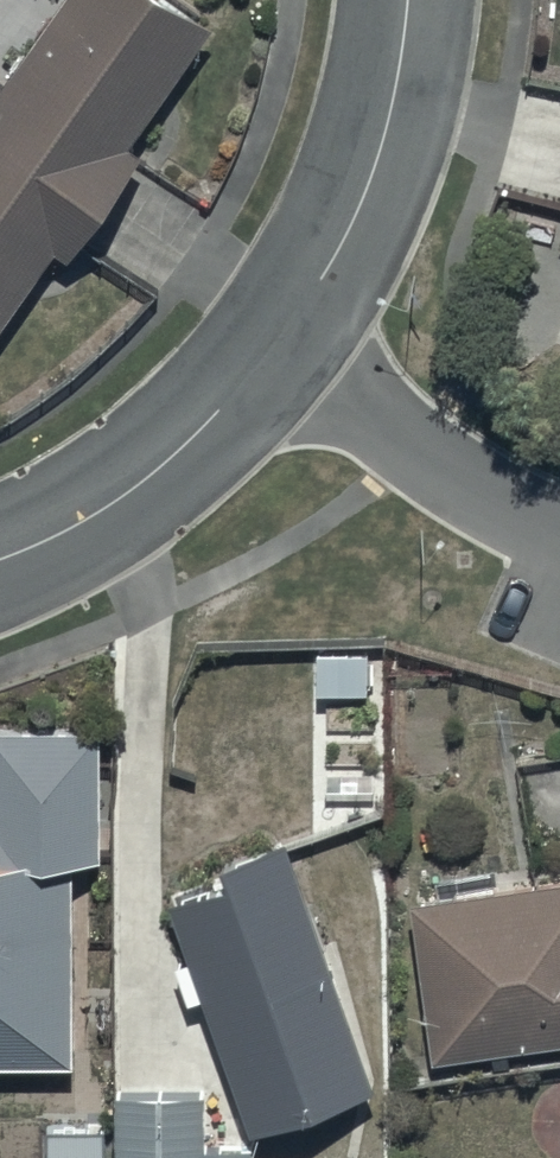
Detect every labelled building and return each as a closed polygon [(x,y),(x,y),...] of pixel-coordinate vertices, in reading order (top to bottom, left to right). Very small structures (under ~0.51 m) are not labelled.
[(0,82),(0,336),(57,252),(69,260),(144,150),(125,137),(204,21),(172,0),(56,0),(0,82)] [(71,1064),(72,855),(98,855),(98,725),(0,725),(0,1064),(71,1064)] [(169,898),(250,1131),(373,1089),(284,832),(215,856),(223,879),(169,898)] [(406,901),(426,1053),(559,1035),(559,881),(406,901)] [(112,1157),(247,1157),(247,1148),(203,1149),(203,1093),(156,1093),(156,1081),(112,1081),(112,1157)] [(45,1127),(45,1157),(101,1157),(101,1126),(45,1127)]
